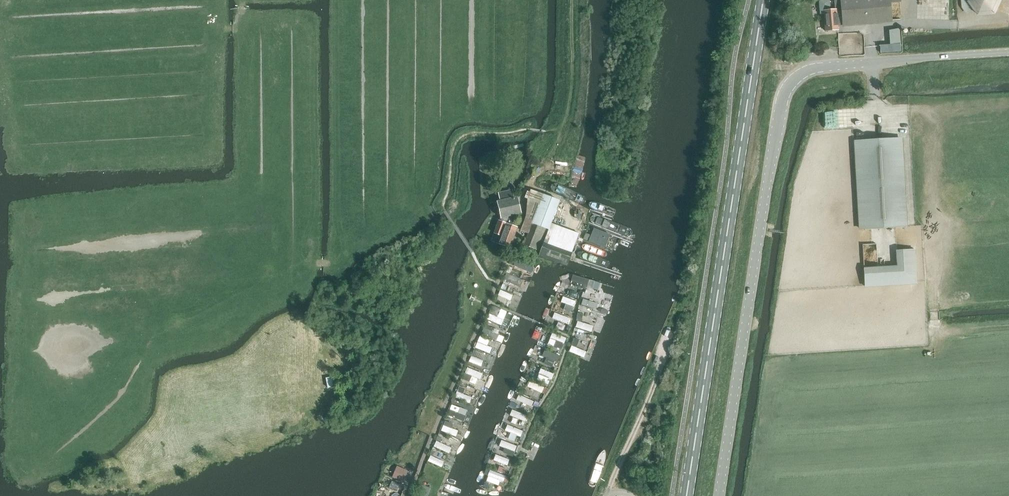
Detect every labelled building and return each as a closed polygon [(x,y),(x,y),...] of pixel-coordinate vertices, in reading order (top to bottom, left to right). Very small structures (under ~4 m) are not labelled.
[(835,9),(830,10),(829,0),(827,0),(818,1),(819,15),(824,15),(825,30),(838,30),(837,26),(842,25),(891,21),(890,3),(899,2),(899,0),(834,0),(835,9)] [(949,18),(950,0),(918,0),(917,17),(949,18)] [(979,16),(996,14),(1002,0),(970,0),(969,2),(979,16)] [(545,140),(536,157),(539,159),(541,156),(545,158),(553,144),(549,142),(545,139),(545,140)] [(857,141),(860,197),(861,230),(904,227),(900,139),(857,141)] [(498,202),(501,218),(521,213),(517,197),(514,198),(512,190),(502,193),(503,200),(498,202)] [(577,240),(579,233),(551,223),(559,201),(531,190),(528,199),(526,216),(526,218),(521,230),(529,233),(526,241),(523,241),(522,244),(540,251),(539,256),(544,258),(567,266),(577,240)] [(499,244),(510,248),(517,228),(499,221),(494,233),(502,236),(499,244)] [(593,228),(588,241),(604,248),(610,234),(593,228)] [(897,251),(898,267),(864,269),(865,287),(916,284),(914,250),(897,251)] [(519,286),(522,282),(514,276),(511,280),(519,286)] [(571,290),(569,296),(577,299),(579,293),(571,290)] [(574,306),(575,300),(563,296),(562,302),(574,306)] [(584,298),(582,304),(596,309),(598,303),(584,298)] [(497,316),(490,314),(488,320),(503,324),(507,311),(500,309),(497,316)] [(570,324),(572,317),(555,312),(553,319),(570,324)] [(504,336),(498,334),(499,329),(484,326),(482,336),(503,341),(504,336)] [(552,346),(564,349),(567,336),(550,332),(549,338),(554,339),(552,346)] [(476,348),(497,355),(499,350),(488,346),(490,339),(480,335),(476,348)] [(555,361),(558,362),(561,354),(546,349),(542,363),(553,366),(555,361)] [(473,350),(470,363),(492,368),(493,363),(484,361),(486,353),(473,350)] [(537,379),(548,383),(552,373),(541,369),(537,379)] [(457,392),(455,398),(476,404),(478,397),(457,392)] [(518,394),(516,400),(532,406),(534,400),(518,394)] [(461,407),(456,418),(464,421),(469,410),(461,407)] [(457,436),(459,430),(452,427),(454,423),(445,420),(442,430),(457,436)] [(450,453),(452,447),(436,440),(434,446),(450,453)] [(499,445),(505,447),(504,452),(514,456),(518,445),(501,440),(499,445)] [(490,459),(510,465),(512,459),(492,453),(490,459)] [(428,461),(442,466),(444,461),(430,455),(428,461)] [(398,466),(393,477),(403,482),(408,470),(398,466)] [(490,469),(487,481),(501,485),(505,474),(490,469)] [(430,488),(419,485),(415,495),(427,495),(430,488)]
